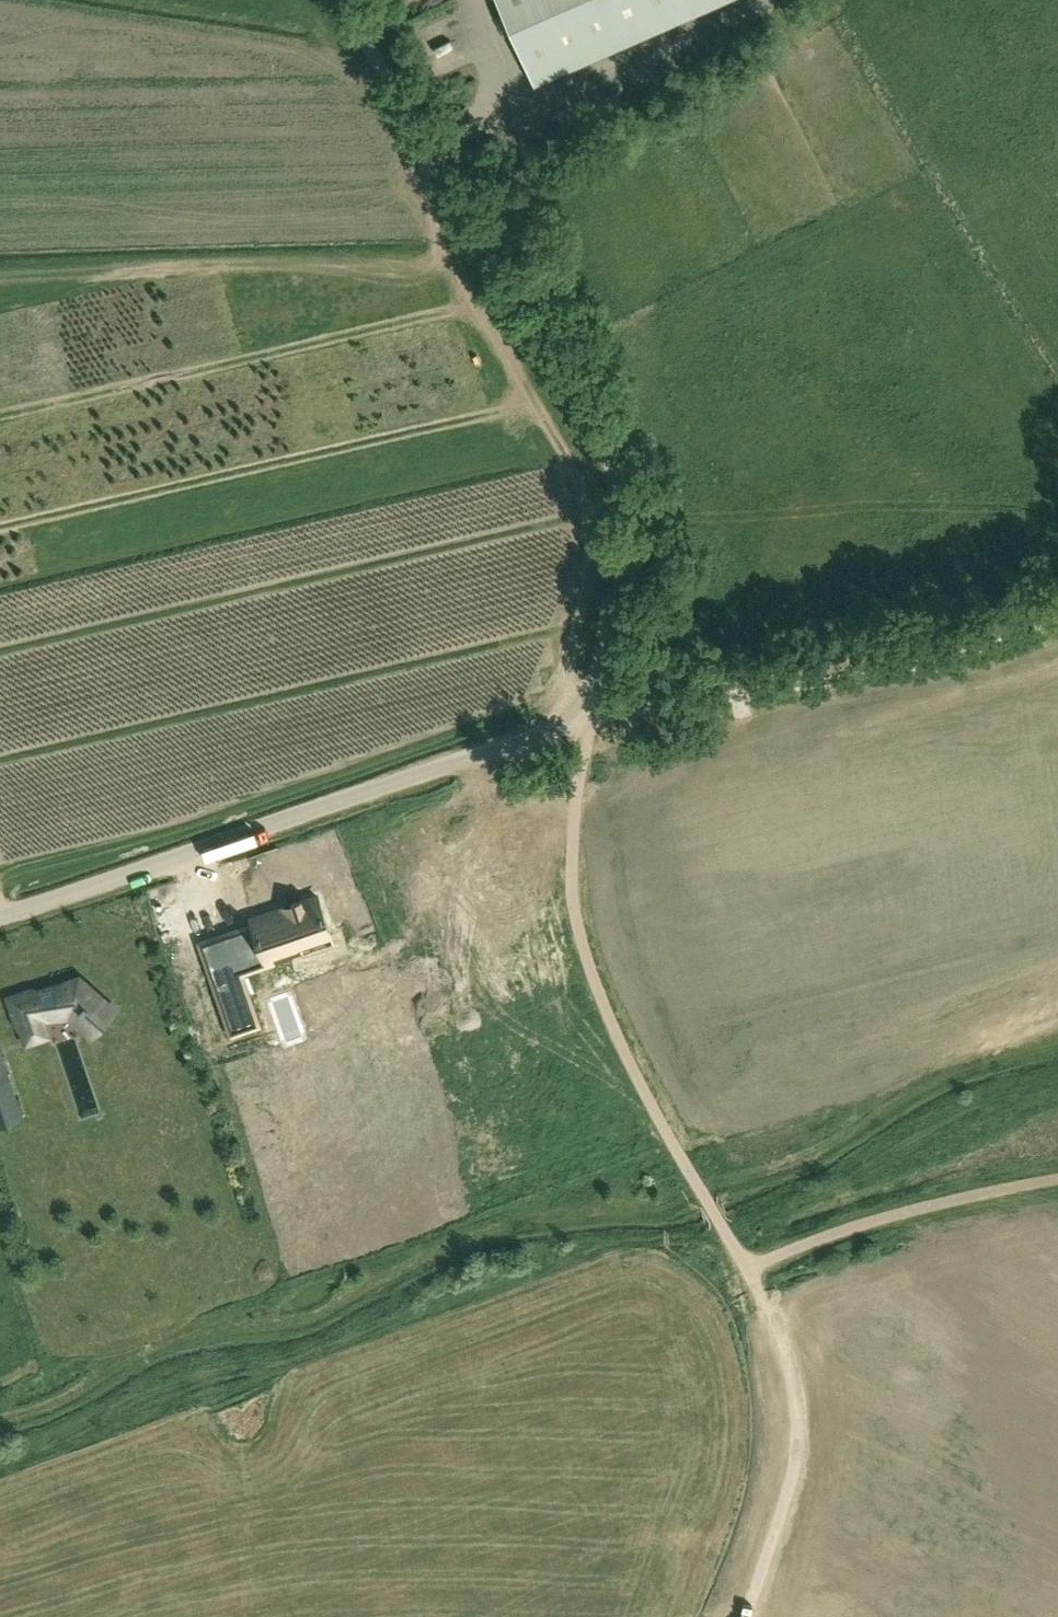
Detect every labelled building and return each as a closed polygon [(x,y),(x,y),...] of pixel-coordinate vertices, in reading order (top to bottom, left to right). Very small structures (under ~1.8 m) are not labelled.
[(537,78),(683,13),(677,0),(502,0),(537,78)] [(261,915),(273,952),(339,930),(326,893),(261,915)] [(257,1025),(240,977),(226,937),(202,945),(233,1033),(257,1025)] [(74,979),(53,987),(41,990),(32,994),(31,992),(11,998),(19,1023),(21,1023),(27,1041),(48,1034),(42,1017),(62,1009),(89,1033),(112,1007),(93,990),(90,993),(74,979)] [(17,1103),(7,1076),(0,1078),(0,1109),(17,1103)]
